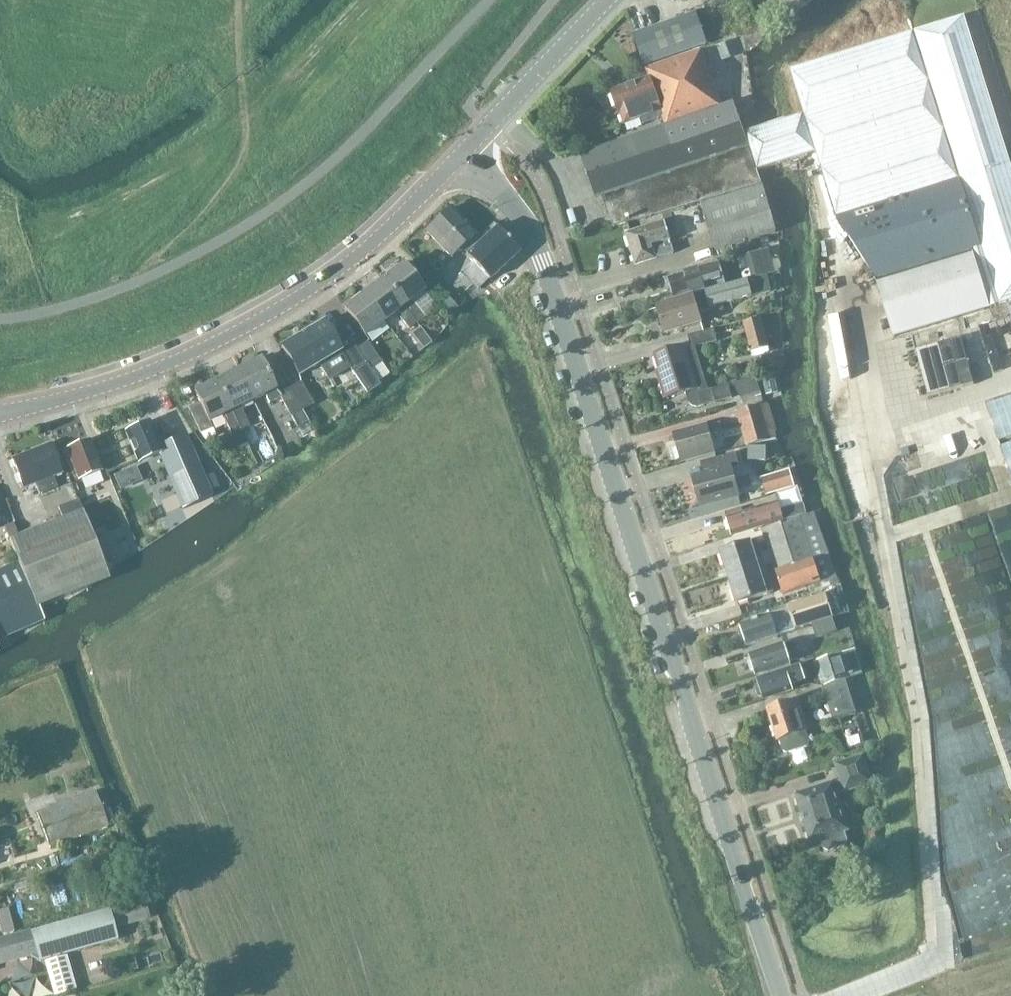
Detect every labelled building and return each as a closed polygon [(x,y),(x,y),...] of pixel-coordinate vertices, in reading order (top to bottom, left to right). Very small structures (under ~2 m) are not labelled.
[(644,65),(706,44),(695,13),(634,34),(644,65)] [(960,180),(981,248),(972,251),(989,308),(1010,301),(1010,164),(964,15),(913,31),(960,180)] [(836,218),(960,180),(913,31),(790,70),(803,114),(815,153),(836,218)] [(665,126),(721,106),(704,57),(719,51),(722,60),(730,57),(725,42),(702,50),(701,50),(646,69),(649,78),(611,91),(619,114),(620,113),(624,125),(640,119),(642,124),(662,117),(665,126)] [(760,184),(756,172),(743,133),(732,103),(721,107),(721,106),(665,126),(581,155),(596,198),(602,196),(613,227),(760,184)] [(756,172),(815,153),(803,114),(789,119),(758,128),(743,133),(756,172)] [(960,180),(836,218),(834,219),(876,280),(894,337),(989,308),(972,251),(981,248),(960,180)] [(715,250),(776,232),(762,187),(702,205),(715,250)] [(482,240),(476,234),(477,233),(452,207),(426,231),(451,258),(461,248),(467,254),(466,255),(488,280),(519,251),(493,223),(479,236),(482,240)] [(665,222),(626,233),(636,265),(673,254),(672,250),(673,249),(665,222)] [(751,279),(776,273),(769,249),(745,255),(751,279)] [(705,291),(725,285),(719,263),(668,278),(675,300),(705,291)] [(382,279),(416,323),(424,316),(415,305),(413,307),(409,301),(423,291),(402,264),(382,279)] [(770,293),(766,277),(705,293),(657,307),(665,334),(701,323),(698,314),(710,310),(710,309),(752,298),(752,297),(770,293)] [(408,329),(416,323),(382,279),(363,293),(384,320),(397,310),(401,316),(399,317),(408,329)] [(373,328),(384,320),(363,293),(343,308),(368,340),(377,334),(373,328)] [(457,308),(446,295),(436,302),(448,318),(457,308)] [(751,351),(769,347),(761,318),(743,322),(751,351)] [(302,334),(320,363),(330,381),(339,376),(332,364),(329,366),(326,359),(341,350),(323,321),(302,334)] [(688,335),(691,347),(694,347),(717,341),(714,329),(688,335)] [(298,376),(320,363),(302,334),(281,346),(298,376)] [(367,341),(356,348),(371,369),(381,362),(367,341)] [(691,347),(683,349),(682,346),(656,355),(663,379),(660,380),(666,397),(686,391),(689,404),(693,406),(697,407),(730,397),(727,386),(701,392),(699,387),(695,388),(688,363),(698,360),(694,347),(691,347)] [(371,369),(356,348),(343,357),(361,385),(375,376),(371,369)] [(301,410),(289,387),(279,393),(275,389),(260,359),(238,369),(253,400),(265,394),(269,402),(280,396),(290,416),(291,416),(297,428),(309,422),(302,409),(301,410)] [(249,402),(253,400),(238,369),(216,380),(240,430),(258,421),(249,402)] [(742,401),(761,395),(756,377),(734,384),(736,392),(742,401)] [(231,434),(240,430),(216,380),(194,391),(199,402),(188,408),(200,433),(212,427),(209,421),(224,414),(227,420),(225,421),(231,434)] [(301,410),(302,409),(312,404),(300,381),(289,387),(301,410)] [(770,439),(760,404),(736,411),(746,446),(770,439)] [(182,509),(211,496),(185,434),(164,444),(161,438),(157,440),(149,421),(125,431),(138,462),(159,453),(182,509)] [(720,423),(708,426),(674,435),(681,461),(715,452),(719,451),(718,448),(714,449),(710,435),(722,432),(720,423)] [(78,479),(101,470),(89,439),(66,448),(78,479)] [(52,476),(61,472),(50,444),(11,459),(22,488),(35,483),(39,494),(57,487),(52,476)] [(739,496),(732,469),(739,466),(735,453),(701,462),(703,474),(692,478),(700,507),(739,496)] [(789,469),(761,478),(766,495),(794,487),(789,469)] [(9,540),(18,562),(38,607),(39,607),(109,580),(102,560),(95,541),(79,499),(58,507),(62,519),(9,540)] [(778,501),(726,517),(727,520),(724,522),(726,529),(730,529),(732,535),(806,513),(803,503),(780,510),(778,501)] [(762,529),(768,551),(773,564),(777,577),(782,594),(821,581),(800,517),(762,529)] [(95,541),(102,560),(132,548),(124,530),(95,541)] [(729,578),(773,564),(768,551),(761,553),(757,541),(721,552),(729,578)] [(18,562),(0,570),(0,654),(31,639),(26,628),(44,620),(39,607),(38,607),(18,562)] [(777,577),(773,564),(729,578),(737,604),(773,592),(769,580),(777,577)] [(832,617),(825,594),(787,606),(795,629),(832,617)] [(774,627),(784,623),(780,611),(770,615),(770,614),(739,625),(746,645),(776,635),(774,627)] [(832,618),(812,625),(818,638),(836,632),(832,618)] [(794,630),(799,645),(814,639),(809,625),(794,630)] [(784,643),(749,654),(751,659),(748,662),(750,669),(754,670),(756,675),(790,663),(784,643)] [(845,679),(845,680),(850,679),(841,653),(814,661),(822,686),(845,679)] [(804,667),(800,668),(799,665),(757,679),(759,685),(757,686),(755,688),(758,696),(760,697),(763,696),(764,699),(793,690),(792,689),(804,685),(803,681),(808,679),(804,667)] [(856,714),(845,680),(845,679),(822,686),(834,721),(856,714)] [(798,699),(767,709),(777,740),(779,740),(783,750),(787,752),(806,746),(808,742),(805,731),(807,731),(802,715),(803,715),(798,699)] [(811,842),(822,839),(826,852),(849,844),(845,831),(848,830),(836,793),(844,791),(844,792),(870,783),(862,756),(835,765),(840,781),(833,784),(832,782),(796,794),(795,794),(793,794),(794,796),(809,841),(808,841),(809,843),(811,842)] [(49,847),(107,826),(94,791),(36,812),(49,847)] [(117,939),(108,908),(31,930),(0,938),(0,963),(37,953),(39,961),(117,939)]
